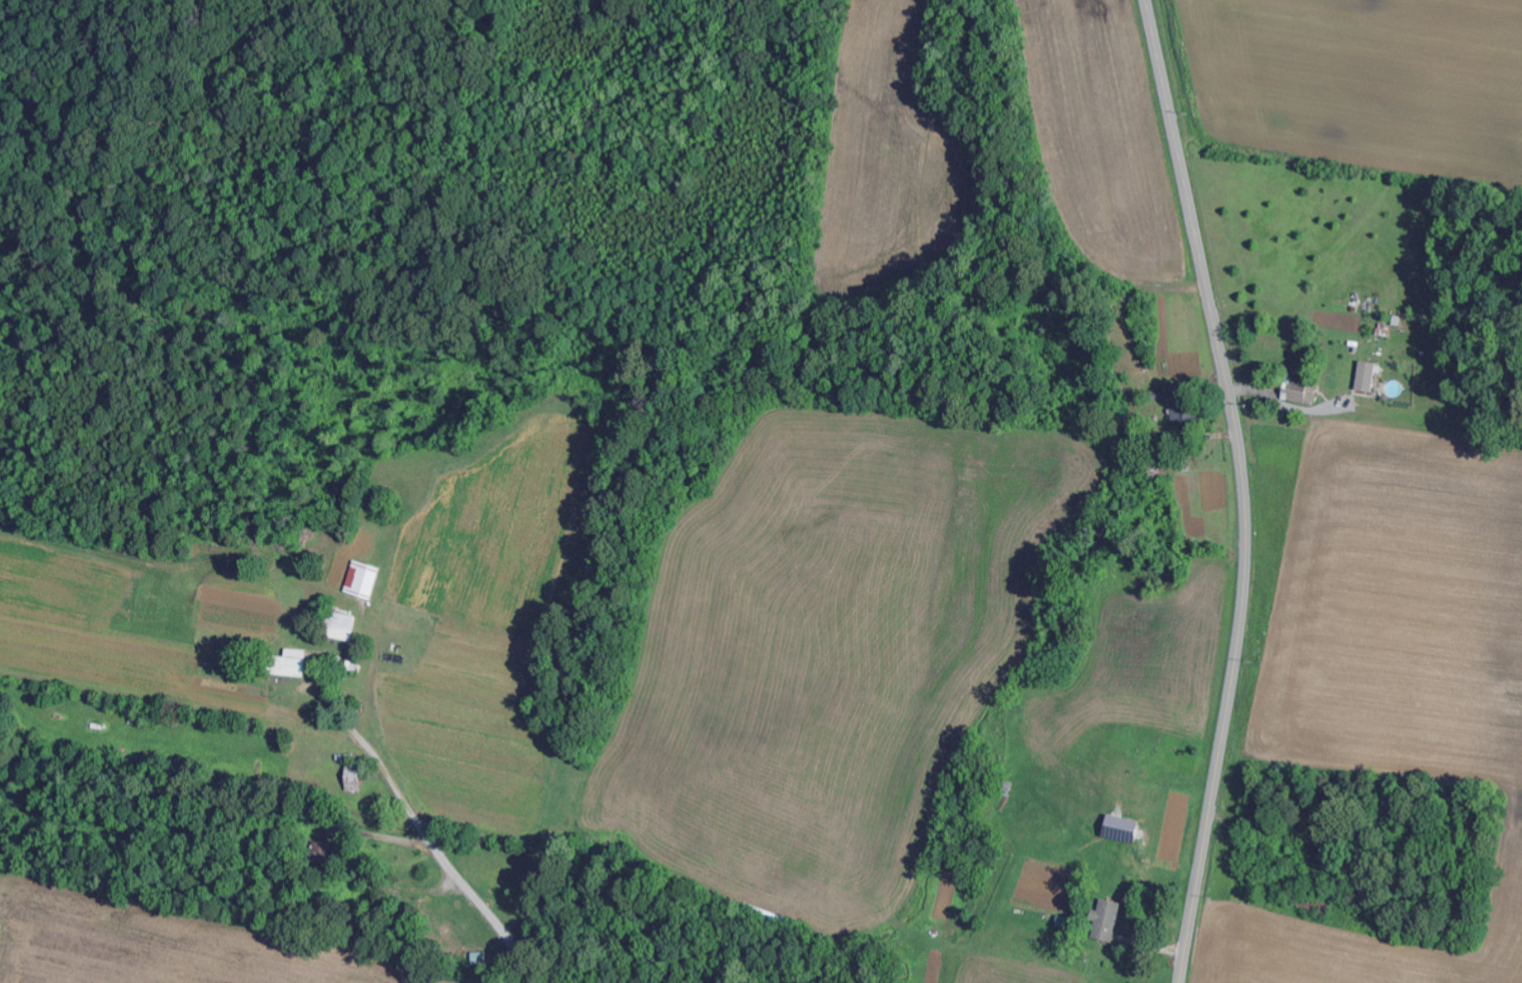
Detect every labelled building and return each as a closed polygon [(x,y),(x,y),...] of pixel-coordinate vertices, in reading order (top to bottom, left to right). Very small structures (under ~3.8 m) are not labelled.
[(1359,390),(1375,393),(1380,364),(1364,361),(1359,390)] [(1312,390),(1289,383),(1287,392),(1309,399),(1312,390)] [(374,600),(384,570),(357,561),(347,592),(374,600)] [(354,642),(360,618),(334,612),(329,637),(354,642)] [(311,652),(289,649),(287,658),(277,657),(275,675),(307,679),(311,652)] [(348,792),(363,792),(364,766),(349,766),(348,792)] [(1143,823),(1112,816),(1107,838),(1139,845),(1143,823)] [(1095,938),(1116,944),(1126,905),(1104,900),(1101,912),(1096,911),(1093,921),(1099,922),(1095,938)]
